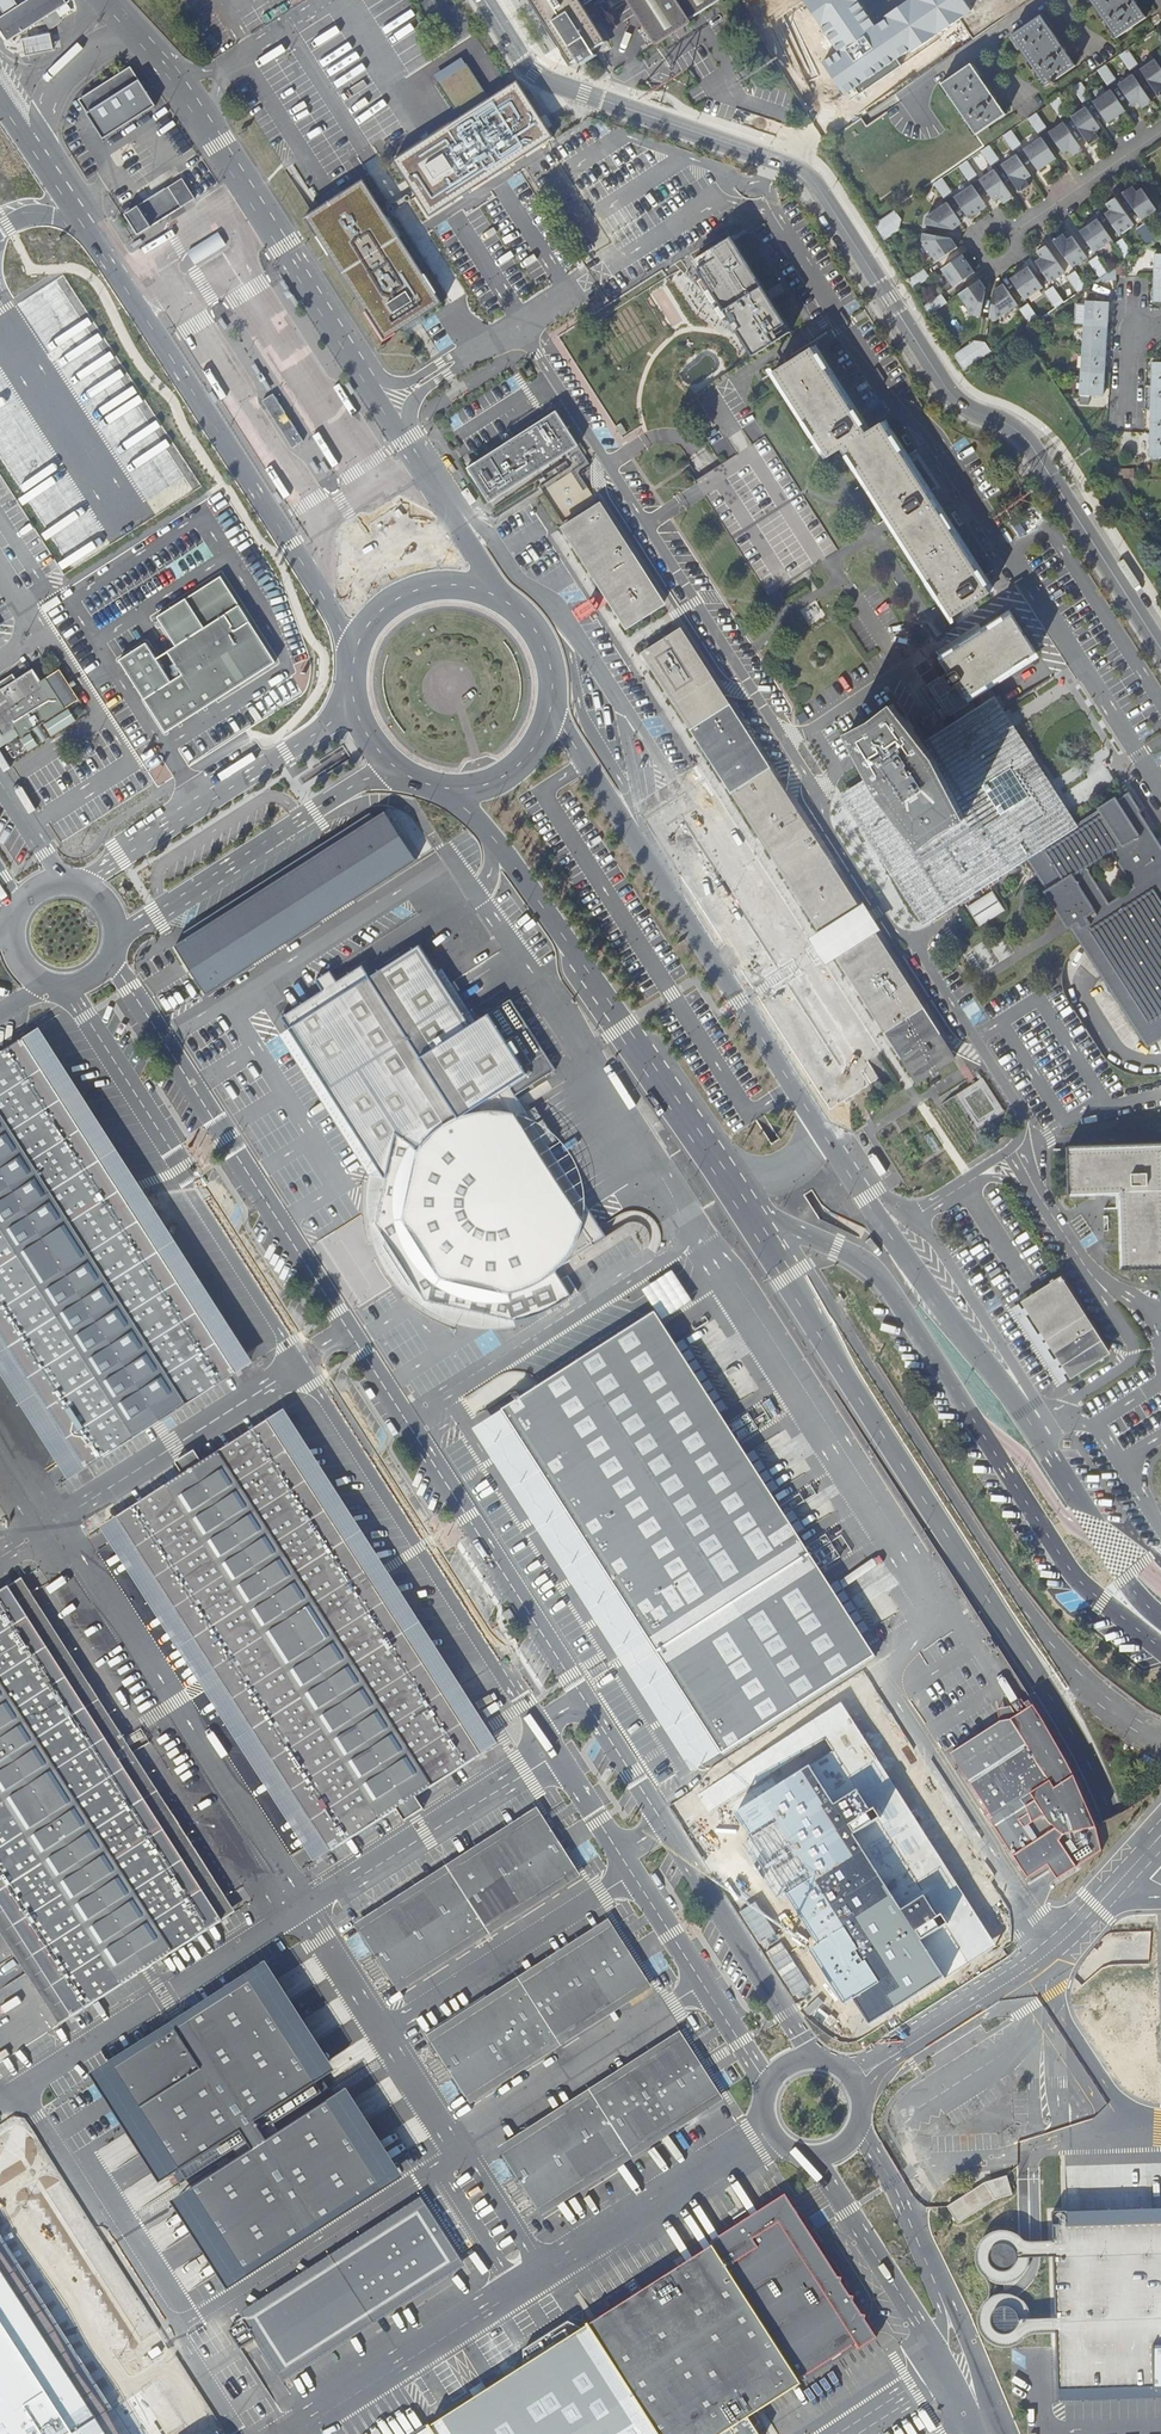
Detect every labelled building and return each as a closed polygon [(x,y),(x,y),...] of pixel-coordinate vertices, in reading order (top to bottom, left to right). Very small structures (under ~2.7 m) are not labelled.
[(0,18),(0,28),(8,41),(67,3),(65,0),(28,0),(19,6),(5,15),(0,18)] [(5,15),(19,6),(15,0),(0,0),(0,7),(5,15)] [(573,64),(574,64),(579,60),(582,65),(598,55),(594,50),(608,41),(585,4),(592,0),(533,0),(573,64)] [(655,45),(691,22),(690,19),(721,0),(627,0),(655,45)] [(860,0),(801,0),(836,52),(823,61),(844,93),(908,50),(910,53),(971,12),(963,0),(905,0),(882,16),(884,20),(877,25),(860,0)] [(1134,0),(1090,0),(1117,38),(1147,18),(1134,0)] [(1076,66),(1041,15),(1011,35),(1046,87),(1076,66)] [(50,34),(23,39),(26,55),(53,50),(50,34)] [(1121,55),(1132,71),(1140,65),(1129,49),(1121,55)] [(1157,59),(1142,69),(1160,97),(1160,96),(1160,64),(1157,59)] [(1006,115),(971,63),(941,84),(976,136),(1006,115)] [(1099,70),(1109,86),(1118,80),(1107,65),(1099,70)] [(129,67),(77,99),(102,137),(153,105),(129,67)] [(1154,101),(1135,74),(1120,85),(1134,105),(1140,102),(1144,108),(1154,101)] [(1073,88),(1084,103),(1092,98),(1082,82),(1073,88)] [(415,191),(418,196),(429,214),(549,138),(515,84),(395,161),(415,191)] [(1126,111),(1112,90),(1095,102),(1109,123),(1126,111)] [(1051,103),(1061,119),(1070,113),(1059,97),(1051,103)] [(1087,107),(1072,117),(1090,144),(1100,138),(1096,132),(1101,128),(1087,107)] [(1028,118),(1039,134),(1047,128),(1037,113),(1036,113),(1028,118)] [(1083,149),(1065,122),(1049,132),(1063,153),(1069,149),(1074,156),(1083,149)] [(1003,136),(1014,151),(1022,146),(1012,130),(1003,136)] [(1056,158),(1042,137),(1024,150),(1038,171),(1056,158)] [(981,151),(991,166),(1000,161),(989,145),(989,146),(981,151)] [(1031,175),(1017,154),(1002,165),(1020,192),(1030,186),(1025,179),(1031,175)] [(966,161),(958,167),(968,182),(977,176),(966,161)] [(1013,197),(994,170),(979,180),(993,201),(999,197),(1003,204),(1013,197)] [(195,198),(182,178),(169,187),(126,214),(138,234),(181,207),(195,198)] [(941,178),(933,184),(943,199),(952,193),(941,178)] [(442,303),(387,216),(383,211),(363,180),(305,217),(384,340),(442,303)] [(986,206),(972,185),(954,197),(968,218),(986,206)] [(1122,193),(1141,220),(1156,210),(1142,189),(1136,193),(1132,187),(1122,193)] [(418,196),(415,191),(383,211),(387,216),(418,196)] [(1104,215),(1118,236),(1134,225),(1115,198),(1106,204),(1110,211),(1104,215)] [(961,223),(947,202),(926,216),(924,224),(952,230),(961,223)] [(901,220),(895,211),(873,225),(882,240),(897,230),(901,220)] [(1111,241),(1097,220),(1079,232),(1093,253),(1111,241)] [(1144,224),(1136,229),(1147,246),(1148,246),(1156,241),(1144,224)] [(226,245),(218,233),(188,252),(195,264),(226,245)] [(935,261),(956,247),(950,239),(922,233),(921,240),(935,261)] [(721,299),(752,353),(791,331),(735,234),(691,260),(716,302),(721,299)] [(1052,241),(1071,268),(1086,258),(1072,238),(1066,241),(1061,235),(1052,241)] [(140,239),(131,244),(134,249),(142,244),(140,239)] [(1133,256),(1122,239),(1113,245),(1125,262),(1133,256)] [(1045,246),(1035,253),(1040,259),(1034,263),(1048,284),(1063,274),(1045,246)] [(961,255),(940,269),(952,287),(973,273),(961,255)] [(1108,273),(1096,257),(1088,262),(1099,279),(1108,273)] [(1041,289),(1027,268),(1009,280),(1023,301),(1041,289)] [(928,278),(923,269),(907,280),(912,289),(928,278)] [(1074,272),(1066,278),(1077,294),(1085,289),(1074,272)] [(89,349),(106,339),(67,273),(19,302),(54,360),(59,357),(56,352),(75,340),(81,350),(87,346),(89,349)] [(300,302),(285,278),(279,282),(294,306),(300,302)] [(978,280),(957,294),(971,315),(979,317),(985,290),(978,280)] [(1015,306),(1001,286),(993,292),(987,319),(995,321),(1015,306)] [(1062,304),(1051,287),(1043,293),(1055,310),(1062,304)] [(945,303),(940,294),(923,306),(928,314),(945,303)] [(1109,302),(1086,301),(1084,324),(1095,325),(1107,326),(1109,302)] [(1037,321),(1026,305),(1018,311),(1029,327),(1037,321)] [(222,318),(217,320),(223,331),(228,329),(222,318)] [(1095,325),(1084,324),(1083,347),(1094,348),(1094,349),(1105,349),(1107,326),(1095,325)] [(975,341),(953,356),(963,372),(990,353),(984,344),(975,341)] [(991,593),(882,422),(866,432),(812,347),(774,371),(828,457),(843,448),(890,521),(952,617),(991,593)] [(1094,348),(1083,347),(1081,372),(1093,372),(1104,373),(1105,349),(1094,349),(1094,348)] [(1152,362),(1152,386),(1160,386),(1160,362),(1152,362)] [(273,389),(257,365),(252,368),(267,392),(273,389)] [(1093,372),(1081,372),(1080,395),(1102,397),(1104,373),(1093,372)] [(350,381),(345,384),(351,396),(357,393),(350,381)] [(1152,386),(1151,409),(1160,410),(1160,386),(1152,386)] [(213,391),(208,395),(214,405),(219,402),(213,391)] [(304,441),(273,394),(262,401),(292,448),(304,441)] [(1150,433),(1160,433),(1160,410),(1151,409),(1150,433)] [(579,446),(557,411),(467,468),(490,503),(579,446)] [(1150,433),(1150,457),(1160,457),(1160,433),(1150,433)] [(276,492),(272,494),(278,504),(282,501),(276,492)] [(598,503),(564,525),(629,627),(663,606),(598,503)] [(166,733),(276,662),(221,576),(157,617),(176,646),(167,651),(182,674),(171,682),(146,643),(119,660),(166,733)] [(966,698),(1037,653),(1012,614),(941,660),(948,672),(940,677),(941,678),(943,680),(945,683),(946,685),(947,687),(949,691),(949,692),(958,686),(966,698)] [(823,931),(857,909),(678,629),(644,651),(823,931)] [(4,731),(14,725),(21,737),(79,700),(60,669),(39,682),(32,673),(18,682),(13,674),(0,682),(0,725),(4,731)] [(847,732),(870,777),(847,792),(929,921),(1026,859),(1072,829),(990,701),(924,743),(894,704),(872,719),(871,720),(847,732)] [(68,709),(45,724),(52,736),(76,720),(68,709)] [(31,733),(21,739),(28,751),(38,744),(31,733)] [(1072,829),(1026,859),(1045,889),(1071,929),(1143,1042),(1160,1031),(1160,845),(1140,812),(1141,812),(1129,792),(1117,799),(1115,796),(1097,808),(1099,811),(1072,829)] [(389,806),(387,807),(418,857),(421,855),(389,806)] [(387,807),(177,942),(208,991),(255,961),(245,946),(277,925),(287,941),(323,918),(313,902),(345,882),(355,897),(418,857),(387,807)] [(313,902),(323,918),(355,897),(345,882),(313,902)] [(880,927),(865,904),(857,909),(823,931),(810,940),(825,963),(838,954),(872,932),(880,927)] [(245,946),(255,961),(287,941),(277,925),(245,946)] [(571,1296),(578,1291),(568,1275),(561,1279),(555,1269),(553,1266),(558,1263),(560,1266),(606,1237),(515,1094),(555,1069),(499,980),(459,1006),(408,926),(358,958),(350,946),(325,962),(318,952),(303,961),(310,972),(269,998),(277,1010),(385,1178),(375,1223),(424,1300),(515,1321),(523,1319),(528,1318),(534,1316),(539,1314),(543,1312),(547,1310),(557,1305),(571,1296)] [(872,932),(838,954),(920,1082),(954,1060),(872,932)] [(516,1326),(515,1321),(424,1300),(375,1223),(385,1178),(277,1010),(267,1016),(370,1176),(369,1177),(367,1195),(368,1222),(371,1234),(373,1243),(376,1250),(380,1257),(384,1267),(387,1271),(389,1275),(397,1285),(401,1290),(406,1294),(411,1299),(427,1310),(441,1317),(454,1322),(471,1326),(480,1328),(496,1329),(505,1328),(516,1326)] [(23,1037),(236,1372),(249,1364),(36,1029),(23,1037)] [(1143,1042),(1147,1048),(1160,1039),(1160,1031),(1143,1042)] [(23,1037),(0,1052),(0,1333),(86,1468),(236,1372),(23,1037)] [(956,1095),(978,1129),(1006,1110),(983,1077),(956,1095)] [(1068,1147),(1070,1193),(1122,1191),(1122,1197),(1121,1198),(1123,1268),(1160,1267),(1160,1144),(1068,1147)] [(1108,1354),(1059,1278),(1024,1300),(1028,1306),(1032,1312),(1044,1330),(1054,1346),(1060,1356),(1069,1370),(1073,1376),(1108,1354)] [(1022,1309),(1019,1304),(1011,1309),(1059,1385),(1067,1380),(1063,1375),(1069,1370),(1060,1356),(1054,1360),(1048,1349),(1054,1346),(1044,1330),(1038,1335),(1026,1316),(1032,1312),(1028,1306),(1022,1309)] [(503,1411),(522,1441),(723,1755),(876,1657),(676,1345),(655,1313),(503,1411)] [(86,1468),(0,1333),(0,1362),(73,1476),(86,1468)] [(723,1755),(522,1441),(503,1411),(483,1423),(502,1453),(493,1458),(695,1773),(723,1755)] [(268,1421),(481,1755),(494,1747),(280,1413),(268,1421)] [(183,1475),(118,1517),(331,1851),(397,1809),(402,1818),(422,1806),(416,1797),(481,1755),(268,1421),(202,1463),(194,1450),(175,1463),(183,1475)] [(331,1851),(118,1517),(105,1525),(318,1860),(331,1851)] [(9,1586),(17,1599),(30,1591),(30,1590),(22,1578),(9,1586)] [(5,1805),(0,1808),(0,1930),(60,2024),(223,1920),(123,1764),(135,1756),(92,1688),(79,1696),(74,1688),(87,1680),(30,1591),(17,1599),(9,1586),(0,1592),(0,1798),(5,1805)] [(87,1680),(74,1688),(79,1696),(92,1688),(87,1680)] [(997,1710),(1000,1722),(1011,1720),(1016,1717),(1010,1707),(997,1710)] [(1000,1722),(951,1753),(984,1806),(991,1817),(988,1819),(994,1828),(995,1828),(1028,1878),(1048,1865),(1061,1856),(1063,1860),(1069,1856),(1077,1867),(1101,1851),(1091,1836),(1087,1830),(1016,1717),(1011,1720),(1000,1722)] [(141,1729),(129,1736),(135,1746),(147,1738),(141,1729)] [(123,1764),(223,1920),(236,1912),(135,1756),(123,1764)] [(422,1806),(402,1818),(404,1822),(424,1809),(422,1806)] [(984,1806),(981,1808),(988,1819),(991,1817),(984,1806)] [(355,1923),(360,1931),(542,1815),(537,1807),(355,1923)] [(542,1815),(360,1931),(394,1985),(576,1868),(542,1815)] [(1061,1856),(1048,1865),(1058,1880),(1077,1867),(1069,1856),(1063,1860),(1061,1856)] [(576,1868),(394,1985),(399,1992),(581,1876),(576,1868)] [(427,2035),(432,2043),(614,1927),(609,1919),(427,2035)] [(614,1927),(432,2043),(466,2097),(648,1980),(614,1927)] [(180,2184),(186,2180),(115,2068),(251,1981),(323,2093),(329,2089),(323,2079),(338,2070),(268,1961),(89,2076),(159,2185),(174,2175),(180,2184)] [(648,1980),(466,2097),(471,2104),(653,1988),(648,1980)] [(253,2150),(192,2189),(245,2271),(381,2184),(328,2101),(268,2140),(262,2132),(323,2093),(251,1981),(115,2068),(186,2180),(247,2141),(253,2150)] [(498,2147),(503,2155),(685,2038),(680,2031),(498,2147)] [(685,2038),(503,2155),(537,2208),(719,2092),(685,2038)] [(245,2271),(192,2189),(171,2203),(228,2291),(407,2176),(350,2088),(328,2101),(381,2184),(245,2271)] [(719,2092),(537,2208),(542,2216),(724,2100),(719,2092)] [(984,2183),(947,2206),(958,2223),(995,2200),(1013,2195),(1007,2176),(984,2183)] [(714,2245),(589,2325),(583,2329),(569,2322),(524,2350),(524,2367),(488,2390),(475,2398),(430,2427),(419,2433),(723,2433),(731,2429),(734,2433),(759,2433),(749,2418),(801,2383),(799,2380),(857,2343),(874,2332),(854,2301),(855,2296),(850,2295),(786,2194),(752,2216),(748,2210),(735,2218),(739,2224),(712,2242),(714,2245)] [(240,2313),(245,2321),(426,2205),(421,2197),(240,2313)] [(245,2321),(229,2331),(241,2348),(256,2339),(279,2375),(461,2258),(426,2205),(245,2321)] [(1059,2386),(1160,2384),(1160,2206),(1054,2209),(1059,2386)] [(461,2258),(279,2375),(284,2383),(466,2266),(461,2258)] [(874,2332),(857,2343),(860,2348),(877,2338),(874,2332)] [(483,2382),(470,2390),(475,2398),(488,2390),(483,2382)]
